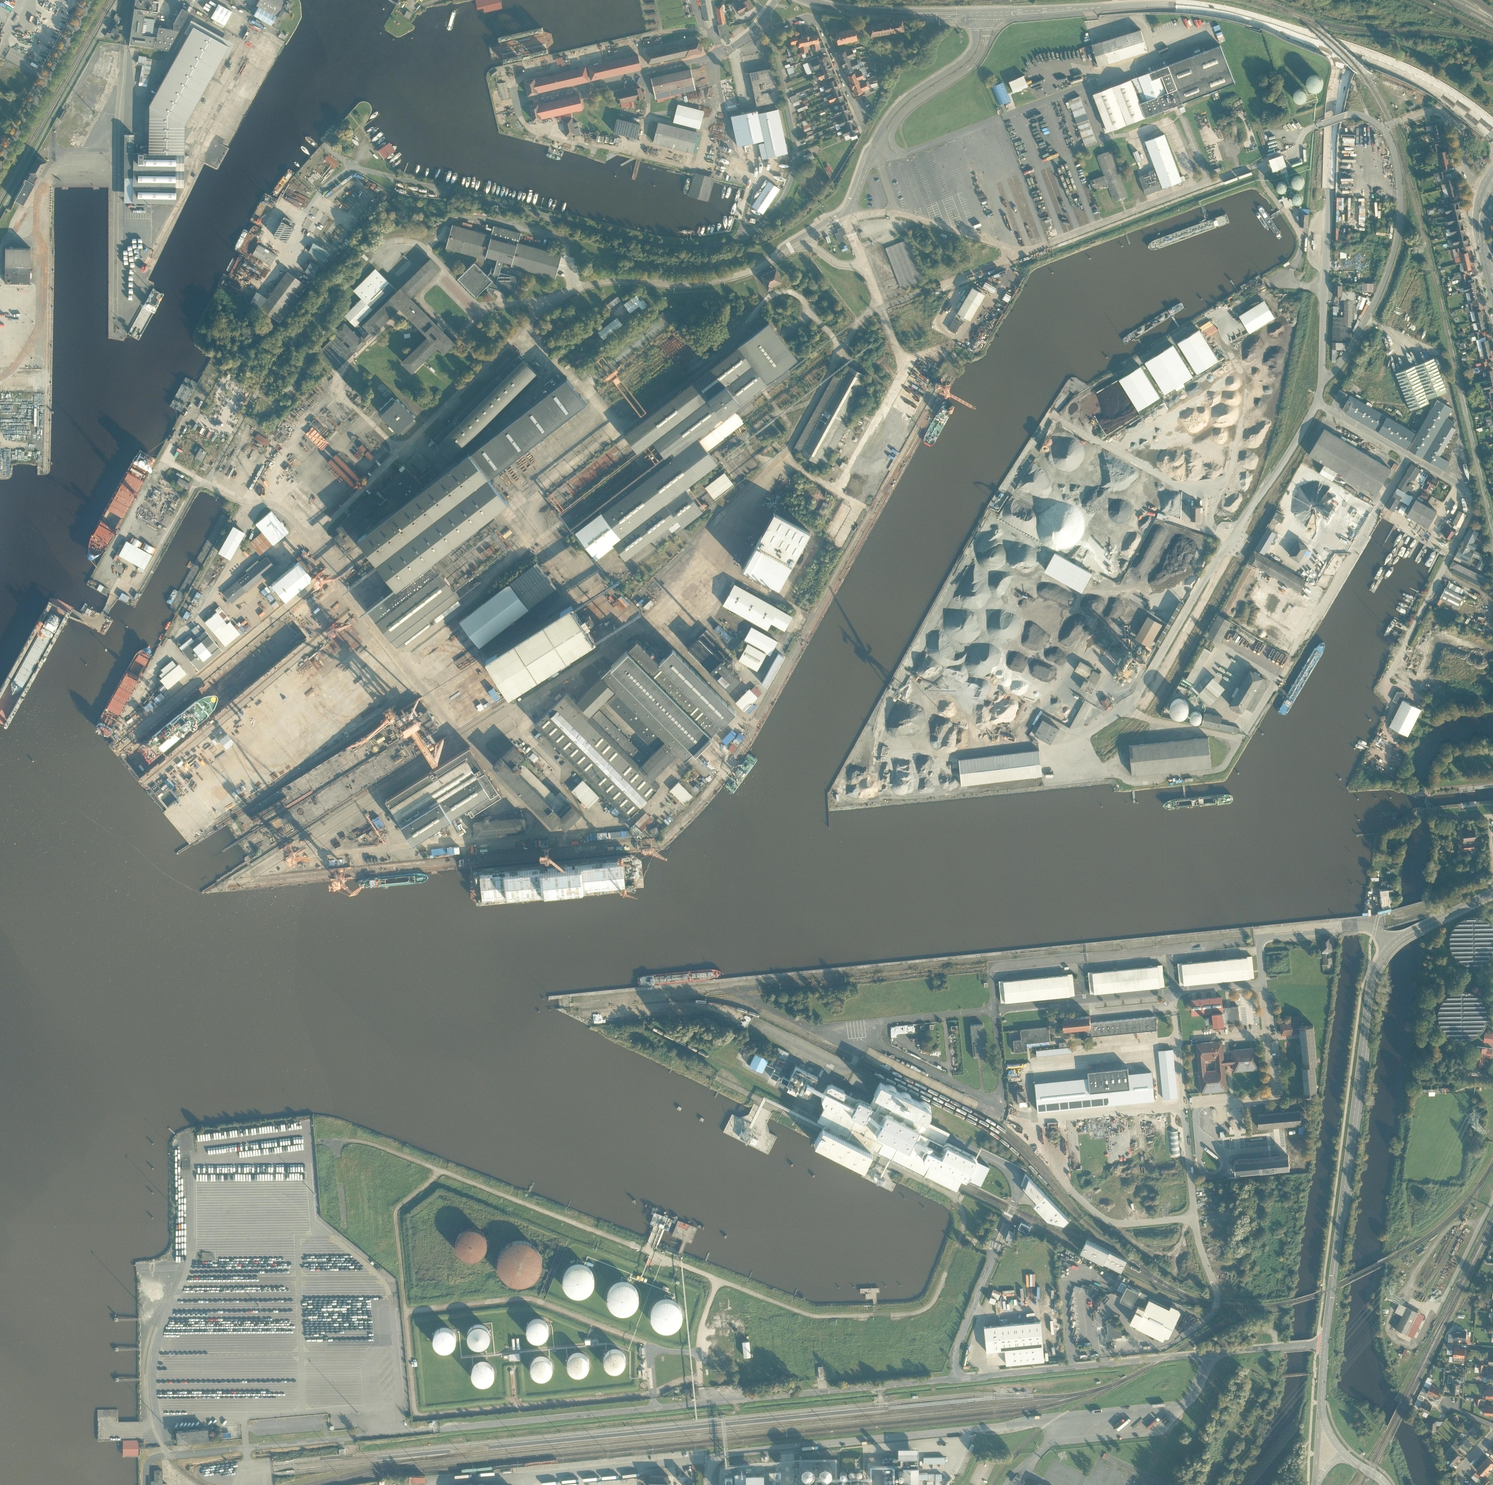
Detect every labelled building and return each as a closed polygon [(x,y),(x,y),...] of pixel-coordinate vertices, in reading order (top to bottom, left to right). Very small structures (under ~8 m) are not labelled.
[(76,8),(58,0),(52,0),(54,2),(49,11),(71,21),(76,8)] [(189,11),(182,7),(173,23),(174,30),(158,28),(157,37),(142,35),(145,17),(156,18),(159,1),(153,0),(150,0),(136,0),(130,44),(168,50),(189,11)] [(255,8),(257,10),(253,18),(272,28),(277,19),(284,23),(293,5),(284,0),(260,0),(255,8)] [(734,4),(736,8),(737,10),(751,3),(749,0),(746,0),(741,3),(740,1),(734,4)] [(730,43),(723,3),(715,5),(719,24),(718,24),(720,37),(725,36),(726,44),(730,43)] [(751,3),(737,10),(739,13),(744,10),(745,12),(753,7),(751,3)] [(14,8),(9,5),(0,20),(0,24),(3,26),(14,8)] [(3,65),(0,71),(0,85),(0,86),(9,68),(25,76),(47,31),(39,27),(41,21),(38,20),(41,14),(30,9),(3,65)] [(902,19),(885,22),(886,33),(903,31),(902,19)] [(135,135),(122,134),(122,177),(133,177),(133,204),(176,204),(175,187),(184,187),(185,125),(224,55),(227,57),(235,44),(191,20),(183,32),(187,34),(149,106),(148,152),(135,152),(135,135)] [(885,22),(868,24),(869,36),(886,33),(885,22)] [(116,35),(119,25),(114,23),(110,33),(116,35)] [(836,36),(834,36),(835,39),(837,39),(837,43),(857,39),(855,28),(835,32),(836,36)] [(1140,29),(1092,45),(1099,68),(1149,51),(1140,29)] [(817,34),(812,35),(816,49),(817,54),(824,52),(824,48),(819,48),(818,42),(819,42),(817,34)] [(812,35),(806,36),(808,45),(812,44),(813,50),(816,49),(812,35)] [(796,36),(789,38),(790,44),(797,42),(798,47),(800,47),(801,53),(804,52),(801,37),(797,38),(796,36)] [(645,53),(647,65),(702,52),(699,40),(645,53)] [(1234,84),(1219,46),(1093,94),(1108,133),(1234,84)] [(795,57),(792,47),(787,49),(789,59),(795,57)] [(842,63),(850,60),(849,58),(855,56),(852,49),(846,52),(846,50),(838,53),(839,56),(841,60),(842,63)] [(639,55),(588,67),(591,80),(642,69),(639,55)] [(826,59),(825,55),(817,58),(818,60),(812,62),(814,69),(820,66),(821,68),(829,65),(828,62),(826,59)] [(558,57),(559,64),(563,63),(564,65),(566,65),(564,56),(558,57)] [(845,70),(846,73),(854,70),(854,69),(859,66),(856,60),(851,62),(850,60),(842,63),(844,67),(845,70)] [(787,67),(791,77),(798,75),(793,65),(787,67)] [(825,78),(833,75),(832,72),(831,69),(829,65),(821,68),(822,71),(816,73),(819,80),(825,77),(825,78)] [(522,79),(526,97),(589,82),(585,67),(535,78),(535,77),(522,79)] [(779,102),(773,67),(749,73),(757,105),(779,102)] [(691,68),(651,77),(657,103),(664,101),(664,100),(676,97),(676,96),(681,95),(680,93),(696,89),(691,68)] [(849,82),(851,85),(859,82),(858,80),(864,77),(861,71),(855,74),(855,72),(847,75),(848,78),(849,82)] [(1321,78),(1318,76),(1316,75),(1313,75),(1311,76),(1309,78),(1307,81),(1306,85),(1307,88),(1309,90),(1311,92),(1315,92),(1317,92),(1318,92),(1321,90),(1323,87),(1323,84),(1323,81),(1322,79),(1321,78)] [(1027,86),(1023,76),(1008,82),(1012,92),(1027,86)] [(832,93),(840,89),(839,87),(837,83),(835,79),(828,82),(828,84),(823,86),(826,92),(831,90),(832,93)] [(854,92),(855,95),(863,92),(863,91),(869,88),(866,82),(860,84),(859,82),(851,85),(852,89),(854,92)] [(1002,82),(992,86),(1000,105),(1010,100),(1002,82)] [(617,92),(620,103),(642,98),(640,87),(617,92)] [(836,102),(844,99),(843,97),(841,93),(840,89),(832,93),(832,94),(831,95),(831,94),(828,95),(828,96),(827,97),(830,103),(835,100),(836,102)] [(1304,92),(1302,90),(1299,90),(1297,90),(1295,92),(1294,93),(1293,94),(1293,97),(1293,99),(1294,101),(1296,102),(1298,103),(1301,103),(1302,103),(1303,102),(1305,101),(1306,99),(1306,98),(1306,96),(1305,94),(1304,92)] [(573,123),(570,112),(583,109),(579,94),(529,105),(532,120),(558,114),(559,120),(561,119),(565,137),(576,134),(576,135),(580,134),(577,122),(573,123)] [(791,96),(795,105),(802,103),(799,94),(791,96)] [(1097,142),(1080,97),(1069,101),(1086,146),(1097,142)] [(631,101),(629,111),(644,114),(646,105),(631,101)] [(841,116),(849,112),(848,110),(846,106),(845,103),(837,106),(838,108),(833,110),(835,116),(841,114),(841,116)] [(678,104),(673,122),(700,129),(705,111),(678,104)] [(768,157),(788,153),(778,108),(758,113),(768,157)] [(763,140),(757,110),(731,116),(738,145),(763,140)] [(846,126),(853,123),(852,119),(851,116),(849,112),(841,116),(842,118),(837,120),(839,126),(845,124),(846,126)] [(617,118),(613,132),(637,138),(641,124),(617,118)] [(698,132),(659,121),(653,143),(693,154),(698,132)] [(841,130),(843,136),(849,134),(850,137),(858,133),(857,130),(855,126),(853,123),(846,126),(846,128),(841,130)] [(1441,132),(1439,123),(1431,125),(1433,133),(1441,132)] [(1442,140),(1441,132),(1433,133),(1435,141),(1442,140)] [(1163,187),(1182,180),(1164,133),(1145,140),(1156,169),(1163,187)] [(1447,159),(1445,151),(1438,153),(1440,161),(1447,159)] [(804,155),(806,160),(815,158),(814,152),(804,155)] [(1107,184),(1115,202),(1127,198),(1110,152),(1097,157),(1104,175),(1090,180),(1093,189),(1107,184)] [(1282,155),(1268,160),(1270,166),(1273,173),(1279,170),(1281,175),(1286,174),(1287,173),(1285,168),(1287,167),(1284,160),(1282,155)] [(24,205),(48,162),(38,157),(15,201),(24,205)] [(1449,167),(1447,159),(1440,161),(1442,169),(1449,167)] [(1146,194),(1163,187),(1156,169),(1139,175),(1146,194)] [(1450,176),(1449,170),(1433,174),(1434,179),(1450,176)] [(1295,190),(1297,191),(1300,190),(1302,187),(1303,185),(1302,182),(1301,180),(1298,178),(1296,178),(1294,179),(1293,180),(1291,181),(1291,182),(1291,183),(1290,184),(1291,187),(1293,189),(1295,190)] [(1454,187),(1452,179),(1444,180),(1446,189),(1454,187)] [(769,181),(752,206),(763,213),(780,188),(769,181)] [(1282,193),(1283,193),(1285,192),(1286,191),(1287,189),(1287,188),(1286,186),(1285,185),(1284,184),(1283,183),(1281,183),(1279,184),(1278,184),(1277,186),(1276,188),(1276,189),(1277,191),(1279,193),(1280,193),(1282,193)] [(1456,195),(1454,187),(1446,189),(1448,197),(1456,195)] [(1301,197),(1300,196),(1298,196),(1296,196),(1295,196),(1294,197),(1293,199),(1293,200),(1293,202),(1293,203),(1294,204),(1296,205),(1298,206),(1300,205),(1302,204),(1302,202),(1303,200),(1302,199),(1301,197)] [(1285,207),(1293,205),(1292,199),(1289,200),(1288,197),(1280,199),(1280,202),(1284,201),(1285,207)] [(1467,244),(1457,202),(1449,204),(1450,207),(1444,208),(1446,214),(1451,213),(1452,217),(1447,219),(1448,224),(1453,223),(1454,228),(1449,229),(1450,235),(1456,234),(1457,238),(1452,239),(1453,245),(1459,244),(1459,246),(1467,244)] [(1307,228),(1309,213),(1300,213),(1299,227),(1307,228)] [(285,243),(294,228),(283,222),(274,237),(285,243)] [(492,237),(453,225),(445,250),(486,261),(486,258),(498,261),(495,270),(492,269),(489,278),(474,263),(458,279),(478,297),(487,289),(512,297),(517,278),(500,273),(504,264),(512,266),(511,269),(556,280),(563,256),(519,245),(521,234),(495,227),(492,237)] [(835,233),(837,242),(844,240),(842,234),(845,233),(843,227),(837,229),(838,232),(835,233)] [(907,241),(886,250),(901,290),(925,280),(909,240),(907,241)] [(325,262),(330,253),(313,244),(309,253),(325,262)] [(277,256),(259,245),(253,255),(272,266),(277,256)] [(31,249),(6,248),(3,360),(35,361),(36,336),(30,336),(31,249)] [(1460,254),(1462,262),(1469,261),(1467,252),(1460,254)] [(336,336),(317,354),(337,372),(401,311),(430,339),(402,363),(413,373),(441,348),(446,353),(456,342),(413,297),(441,270),(430,258),(396,291),(375,270),(353,292),(361,299),(344,316),(363,335),(359,338),(345,324),(335,332),(350,347),(348,349),(336,336)] [(312,259),(307,271),(317,275),(322,263),(312,259)] [(1469,261),(1462,262),(1464,271),(1471,269),(1469,261)] [(782,282),(777,268),(759,275),(765,289),(782,282)] [(1467,280),(1464,271),(1454,274),(1455,279),(1462,278),(1462,281),(1467,280)] [(267,300),(256,293),(249,304),(280,325),(308,287),(286,272),(267,300)] [(1334,277),(1332,364),(1337,364),(1337,350),(1346,350),(1348,328),(1352,327),(1352,320),(1355,320),(1357,278),(1334,277)] [(995,293),(998,287),(986,280),(983,286),(995,293)] [(1478,299),(1474,281),(1467,283),(1467,287),(1462,288),(1463,292),(1468,291),(1471,300),(1478,299)] [(1373,282),(1363,282),(1363,290),(1373,290),(1373,282)] [(971,320),(986,294),(973,286),(957,313),(971,320)] [(641,290),(626,302),(633,311),(642,304),(645,307),(651,302),(641,290)] [(1011,295),(1006,292),(1002,298),(1007,301),(1011,295)] [(1364,309),(1367,297),(1358,295),(1358,298),(1359,299),(1357,307),(1364,309)] [(619,296),(608,304),(611,308),(621,300),(619,296)] [(1265,299),(1238,316),(1250,333),(1276,317),(1265,299)] [(1481,312),(1474,313),(1476,322),(1483,320),(1481,312)] [(1423,323),(1429,325),(1430,322),(1431,322),(1432,318),(1431,318),(1431,317),(1427,316),(1427,315),(1424,314),(1423,316),(1420,315),(1420,318),(1424,319),(1423,323)] [(618,315),(599,330),(605,338),(625,323),(618,315)] [(962,321),(956,317),(949,329),(957,332),(962,321)] [(800,356),(770,319),(625,433),(639,449),(653,439),(666,453),(671,450),(675,455),(575,530),(598,556),(614,544),(687,487),(719,461),(710,448),(745,421),(734,408),(800,356)] [(1483,320),(1476,322),(1477,329),(1484,328),(1483,320)] [(1200,329),(1177,342),(1197,375),(1219,361),(1200,329)] [(679,336),(685,344),(690,340),(684,332),(679,336)] [(1480,339),(1479,332),(1471,334),(1472,340),(1480,339)] [(1381,340),(1384,352),(1396,349),(1393,337),(1381,340)] [(1482,342),(1483,350),(1491,348),(1489,340),(1482,342)] [(1173,344),(1145,362),(1166,394),(1194,376),(1173,344)] [(1491,348),(1483,350),(1485,357),(1492,356),(1491,348)] [(283,393),(294,399),(317,356),(307,351),(283,393)] [(432,441),(456,462),(469,452),(542,379),(519,356),(432,441)] [(1435,357),(1395,372),(1411,411),(1431,402),(1429,398),(1448,390),(1435,357)] [(241,375),(246,365),(236,360),(231,369),(241,375)] [(264,368),(252,361),(247,370),(259,377),(264,368)] [(218,379),(225,368),(221,365),(214,376),(218,379)] [(1140,365),(1118,378),(1138,410),(1160,397),(1140,365)] [(836,375),(794,450),(827,467),(869,388),(862,384),(866,374),(850,366),(844,379),(836,375)] [(216,402),(230,378),(224,374),(210,398),(216,402)] [(591,403),(569,378),(425,486),(402,504),(359,538),(398,587),(367,610),(400,648),(463,599),(433,562),(510,500),(492,479),(591,403)] [(1488,379),(1489,383),(1484,384),(1485,389),(1492,386),(1492,378),(1488,379)] [(1341,411),(1445,471),(1451,461),(1441,455),(1457,429),(1453,427),(1457,422),(1449,417),(1454,408),(1438,400),(1418,432),(1341,389),(1335,397),(1346,403),(1341,411)] [(248,402),(232,393),(224,406),(241,415),(248,402)] [(415,416),(397,398),(394,401),(392,398),(381,409),(383,411),(380,414),(399,432),(402,429),(405,432),(416,421),(413,418),(415,416)] [(273,416),(279,404),(273,401),(267,413),(273,416)] [(238,416),(221,406),(215,417),(232,426),(238,416)] [(1391,468),(1325,430),(1310,455),(1326,464),(1321,473),(1334,481),(1338,473),(1377,496),(1392,470),(1397,473),(1401,466),(1394,462),(1391,468)] [(258,432),(255,438),(267,445),(270,440),(258,432)] [(772,454),(783,447),(777,438),(766,445),(772,454)] [(360,446),(365,451),(370,448),(365,442),(360,446)] [(576,474),(551,444),(522,466),(547,496),(576,474)] [(204,460),(208,450),(201,447),(197,457),(204,460)] [(371,449),(368,453),(373,459),(377,455),(371,449)] [(330,462),(355,486),(364,476),(339,452),(330,462)] [(10,464),(0,463),(0,476),(10,476),(10,464)] [(1412,464),(1386,506),(1397,512),(1403,501),(1410,505),(1415,497),(1408,493),(1422,469),(1412,464)] [(406,468),(386,488),(402,504),(425,486),(406,468)] [(727,484),(716,472),(697,486),(707,500),(727,484)] [(1430,475),(1426,484),(1424,488),(1429,491),(1432,487),(1435,488),(1440,480),(1430,475)] [(180,477),(178,483),(189,487),(192,481),(180,477)] [(614,544),(627,561),(678,521),(685,530),(704,513),(687,487),(614,544)] [(1429,495),(1423,491),(1419,497),(1426,500),(1429,495)] [(726,500),(733,496),(731,492),(724,496),(726,500)] [(1084,494),(1062,529),(1081,539),(1087,531),(1092,533),(1107,507),(1084,494)] [(333,540),(339,547),(347,542),(344,538),(379,503),(370,495),(332,534),(335,538),(333,540)] [(1438,511),(1417,499),(1408,515),(1429,527),(1438,511)] [(1450,502),(1433,531),(1440,536),(1458,506),(1450,502)] [(1203,505),(1192,505),(1191,521),(1202,521),(1203,505)] [(1459,526),(1465,513),(1458,509),(1451,522),(1459,526)] [(777,511),(743,571),(780,591),(813,531),(777,511)] [(840,511),(822,542),(842,554),(862,519),(853,514),(851,517),(840,511)] [(1279,520),(1282,523),(1286,516),(1277,511),(1249,561),(1301,592),(1308,580),(1265,555),(1278,533),(1273,531),(1279,520)] [(272,512),(255,525),(273,546),(290,533),(272,512)] [(242,530),(230,524),(214,551),(227,557),(242,530)] [(1449,528),(1444,535),(1452,539),(1456,532),(1449,528)] [(1471,528),(1456,558),(1469,565),(1475,554),(1471,552),(1479,532),(1471,528)] [(128,539),(120,553),(145,568),(153,554),(128,539)] [(1300,543),(1293,555),(1302,561),(1310,549),(1300,543)] [(1096,572),(1058,552),(1049,568),(1087,588),(1096,572)] [(223,594),(221,592),(217,596),(228,609),(231,606),(236,611),(265,588),(260,583),(264,580),(267,583),(280,573),(267,557),(260,562),(258,561),(246,571),(248,574),(223,594)] [(1450,568),(1487,586),(1490,578),(1454,561),(1450,568)] [(270,586),(285,602),(314,578),(299,562),(270,586)] [(537,563),(414,658),(434,683),(557,588),(537,563)] [(672,589),(645,615),(661,628),(678,611),(688,621),(696,613),(702,619),(722,597),(698,575),(679,596),(672,589)] [(793,616),(734,584),(723,606),(769,630),(772,624),(786,631),(793,616)] [(1446,587),(1439,599),(1454,606),(1453,607),(1458,610),(1465,596),(1446,587)] [(125,592),(122,597),(128,601),(131,596),(125,592)] [(653,600),(646,605),(649,608),(655,602),(653,600)] [(1134,649),(1114,681),(1124,687),(1136,667),(1144,672),(1184,604),(1179,601),(1165,625),(1148,616),(1136,638),(1147,644),(1142,653),(1134,649)] [(575,604),(487,659),(510,695),(599,639),(575,604)] [(206,621),(226,646),(242,633),(231,619),(232,619),(221,605),(216,608),(218,611),(206,621)] [(1231,622),(1218,615),(1206,638),(1219,645),(1231,622)] [(720,624),(717,628),(730,640),(734,636),(720,624)] [(740,662),(759,671),(768,655),(771,657),(780,642),(753,627),(745,641),(750,644),(740,662)] [(277,631),(235,663),(237,670),(241,671),(239,668),(241,666),(244,666),(243,665),(250,660),(255,661),(256,661),(258,663),(257,667),(261,666),(263,669),(269,664),(269,660),(264,655),(264,653),(266,654),(269,657),(274,654),(278,654),(278,652),(280,651),(281,644),(283,645),(282,641),(280,640),(281,637),(281,636),(277,631)] [(179,649),(198,672),(222,652),(205,633),(195,642),(192,639),(179,649)] [(701,637),(688,649),(730,692),(742,680),(701,637)] [(568,693),(535,726),(628,819),(659,789),(652,782),(680,756),(686,763),(737,716),(674,651),(660,665),(638,641),(578,702),(568,693)] [(1212,652),(1204,648),(1187,679),(1183,677),(1178,686),(1189,692),(1197,698),(1199,696),(1211,706),(1226,689),(1214,678),(1198,696),(1190,690),(1212,652)] [(786,658),(780,655),(763,685),(770,689),(786,658)] [(1101,675),(1080,663),(1074,671),(1087,678),(1080,689),(1085,692),(1091,681),(1096,684),(1101,675)] [(179,665),(160,681),(168,690),(187,675),(179,665)] [(1251,670),(1229,705),(1244,714),(1267,679),(1251,670)] [(760,699),(750,690),(736,704),(746,713),(760,699)] [(1400,703),(1388,725),(1408,734),(1422,708),(1403,699),(1406,692),(1401,690),(1400,692),(1397,690),(1392,699),(1400,703)] [(1108,696),(1101,700),(1107,710),(1114,706),(1108,696)] [(1169,706),(1169,712),(1172,715),(1176,717),(1181,717),(1185,716),(1187,712),(1188,705),(1186,701),(1182,698),(1176,698),(1171,701),(1169,706)] [(1197,710),(1191,712),(1191,716),(1192,720),(1195,722),(1198,722),(1201,721),(1202,717),(1201,714),(1200,712),(1197,710)] [(1223,717),(1205,713),(1202,726),(1240,734),(1242,727),(1222,723),(1223,717)] [(1060,729),(1042,720),(1033,735),(1051,744),(1060,729)] [(1209,738),(1130,746),(1131,777),(1212,768),(1209,738)] [(514,743),(492,764),(554,826),(559,820),(567,828),(583,811),(573,802),(563,811),(514,762),(518,758),(520,760),(526,754),(514,743)] [(385,798),(412,841),(463,811),(466,816),(502,795),(470,744),(385,798)] [(1039,751),(959,761),(960,786),(1043,776),(1039,751)] [(547,773),(551,769),(540,758),(536,762),(547,773)] [(676,794),(653,817),(666,829),(688,807),(683,804),(693,794),(679,781),(670,789),(676,794)] [(599,798),(582,782),(571,793),(588,809),(599,798)] [(647,834),(644,830),(655,819),(648,811),(632,826),(643,838),(647,834)] [(486,818),(473,819),(474,835),(527,830),(526,815),(490,818),(490,815),(486,815),(486,818)] [(375,818),(378,824),(384,822),(382,816),(375,818)] [(656,836),(663,833),(660,825),(653,828),(656,836)] [(1382,909),(1377,910),(1378,912),(1391,909),(1391,906),(1390,901),(1394,901),(1393,895),(1389,895),(1389,891),(1393,891),(1393,885),(1392,885),(1391,885),(1391,879),(1382,880),(1380,887),(1381,896),(1378,897),(1379,903),(1382,903),(1382,909)] [(1463,964),(1470,966),(1477,966),(1482,965),(1489,961),(1492,957),(1492,924),(1491,922),(1487,919),(1481,917),(1474,916),(1467,917),(1462,919),(1458,922),(1454,926),(1451,932),(1449,937),(1449,944),(1451,950),(1454,956),(1459,961),(1463,964)] [(1331,938),(1321,939),(1322,950),(1332,950),(1331,938)] [(1182,962),(1178,963),(1180,984),(1184,984),(1184,987),(1250,982),(1250,977),(1254,977),(1252,956),(1247,956),(1247,957),(1217,960),(1182,963),(1182,962)] [(1089,972),(1088,972),(1090,993),(1165,986),(1162,964),(1158,965),(1089,972)] [(1073,974),(999,981),(1001,1002),(1075,995),(1073,974)] [(1442,1028),(1446,1033),(1450,1037),(1458,1040),(1465,1040),(1471,1039),(1476,1037),(1480,1034),(1484,1030),(1486,1026),(1487,1022),(1490,1023),(1492,1017),(1488,1016),(1488,1012),(1487,1007),(1485,1003),(1481,998),(1477,995),(1472,992),(1468,991),(1461,991),(1455,992),(1450,994),(1445,998),(1442,1002),(1440,1007),(1438,1012),(1438,1017),(1439,1023),(1442,1028)] [(1222,996),(1191,999),(1192,1014),(1212,1012),(1212,1013),(1213,1013),(1214,1027),(1224,1026),(1224,1025),(1224,1023),(1240,1021),(1238,1005),(1222,1007),(1222,996)] [(1090,1016),(1062,1019),(1064,1031),(1085,1029),(1086,1036),(1157,1030),(1156,1016),(1091,1022),(1090,1016)] [(1295,1022),(1279,1023),(1280,1034),(1299,1032),(1302,1068),(1301,1068),(1303,1093),(1317,1092),(1315,1065),(1318,1065),(1313,1025),(1299,1026),(1299,1022),(1295,1022)] [(983,1023),(970,1024),(973,1058),(986,1057),(983,1023)] [(1020,1039),(1012,1040),(1013,1052),(1026,1051),(1025,1043),(1050,1041),(1048,1027),(1019,1029),(1020,1039)] [(1483,1040),(1492,1042),(1492,1032),(1484,1031),(1483,1040)] [(1257,1047),(1232,1050),(1232,1058),(1224,1059),(1223,1040),(1197,1043),(1201,1093),(1227,1091),(1225,1064),(1233,1063),(1234,1071),(1259,1069),(1257,1047)] [(1477,1045),(1473,1064),(1481,1065),(1480,1069),(1483,1070),(1483,1065),(1484,1065),(1485,1056),(1491,1057),(1492,1048),(1477,1045)] [(1159,1050),(1164,1098),(1178,1097),(1173,1049),(1159,1050)] [(761,1070),(767,1059),(755,1054),(750,1065),(761,1070)] [(1089,1077),(1035,1083),(1037,1111),(1154,1099),(1152,1071),(1129,1074),(1128,1066),(1088,1070),(1089,1077)] [(809,1097),(818,1079),(795,1068),(790,1080),(783,1077),(780,1082),(787,1086),(789,1087),(787,1091),(797,1096),(799,1092),(809,1097)] [(874,1148),(957,1190),(959,1185),(961,1181),(963,1178),(967,1180),(968,1179),(981,1185),(991,1165),(945,1142),(950,1133),(928,1122),(935,1108),(881,1081),(870,1102),(832,1083),(827,1085),(821,1098),(822,1103),(826,1105),(822,1111),(820,1115),(817,1120),(826,1125),(818,1142),(865,1166),(870,1155),(874,1148)] [(1024,1089),(1016,1090),(1017,1101),(1025,1100),(1024,1089)] [(1300,1110),(1258,1114),(1259,1128),(1302,1123),(1300,1110)] [(757,1139),(740,1131),(738,1136),(754,1144),(757,1139)] [(1249,1158),(1234,1160),(1235,1173),(1261,1170),(1261,1171),(1276,1170),(1275,1169),(1290,1168),(1288,1155),(1249,1159),(1249,1158)] [(1036,1203),(1051,1218),(1066,1222),(1071,1218),(1028,1172),(1023,1183),(1039,1201),(1036,1203)] [(885,1178),(875,1173),(872,1179),(882,1184),(885,1178)] [(1032,1226),(1022,1221),(1019,1227),(1029,1232),(1032,1226)] [(482,1231),(477,1228),(472,1227),(466,1228),(462,1230),(458,1234),(456,1239),(456,1245),(458,1250),(461,1254),(466,1257),(470,1258),(475,1258),(480,1256),(484,1253),(486,1249),(487,1244),(487,1239),(485,1234),(482,1231)] [(1009,1229),(1006,1237),(1010,1239),(1009,1242),(1011,1243),(1015,1231),(1009,1229)] [(534,1244),(529,1241),(523,1239),(517,1239),(511,1241),(505,1244),(501,1249),(498,1255),(497,1261),(498,1267),(500,1273),(504,1278),(509,1282),(515,1284),(521,1285),(527,1284),(532,1281),(537,1277),(540,1272),(542,1266),(543,1260),(541,1254),(539,1249),(534,1244)] [(1129,1259),(1088,1239),(1086,1244),(1083,1248),(1082,1250),(1124,1271),(1124,1269),(1127,1264),(1129,1259)] [(211,1251),(202,1251),(203,1260),(211,1259),(211,1251)] [(593,1271),(589,1267),(584,1265),(579,1264),(574,1265),(569,1268),(565,1272),(564,1277),(564,1283),(566,1288),(569,1292),(573,1295),(578,1296),(584,1295),(588,1293),(592,1290),(595,1285),(596,1280),(595,1275),(593,1271)] [(989,1300),(998,1303),(1003,1288),(1003,1293),(1016,1293),(1016,1290),(1003,1290),(1005,1286),(1005,1285),(1001,1284),(1003,1279),(998,1277),(996,1277),(993,1284),(993,1289),(989,1300)] [(637,1287),(633,1283),(629,1281),(624,1280),(619,1281),(615,1283),(611,1287),(609,1291),(608,1295),(608,1300),(609,1305),(612,1309),(616,1312),(621,1313),(626,1314),(631,1312),(635,1309),(638,1306),(640,1301),(641,1296),(640,1291),(637,1287)] [(1127,1282),(1122,1280),(1118,1287),(1123,1290),(1127,1282)] [(1036,1294),(1043,1293),(1042,1281),(1035,1282),(1036,1287),(1033,1287),(1034,1291),(1036,1291),(1036,1294)] [(1140,1290),(1127,1284),(1121,1297),(1133,1303),(1140,1290)] [(1074,1289),(1071,1303),(1073,1303),(1072,1306),(1069,1305),(1068,1309),(1074,1311),(1076,1304),(1074,1304),(1077,1290),(1074,1289)] [(680,1304),(677,1301),(672,1299),(666,1298),(661,1300),(657,1303),(654,1307),(652,1312),(652,1318),(654,1323),(658,1327),(663,1329),(668,1330),(673,1329),(677,1327),(681,1323),(683,1319),(684,1314),(683,1309),(680,1304)] [(1131,1321),(1138,1324),(1137,1326),(1166,1339),(1167,1336),(1171,1336),(1183,1311),(1181,1308),(1173,1304),(1172,1308),(1151,1298),(1146,1307),(1140,1304),(1131,1321)] [(1415,1309),(1400,1302),(1396,1311),(1400,1313),(1393,1326),(1408,1334),(1419,1311),(1415,1309)] [(546,1322),(543,1319),(540,1318),(537,1318),(533,1319),(530,1321),(528,1323),(527,1326),(526,1330),(527,1333),(529,1336),(531,1339),(535,1340),(538,1341),(542,1340),(545,1338),(547,1335),(549,1332),(549,1328),(548,1325),(546,1322)] [(1041,1320),(984,1326),(986,1351),(1005,1349),(1007,1364),(1045,1360),(1041,1320)] [(1117,1320),(1107,1321),(1108,1332),(1107,1332),(1107,1339),(1114,1338),(1114,1337),(1117,1336),(1118,1339),(1123,1339),(1123,1340),(1129,1339),(1128,1334),(1123,1334),(1122,1328),(1118,1329),(1117,1320)] [(479,1324),(476,1324),(472,1326),(470,1329),(468,1333),(468,1337),(469,1340),(471,1344),(474,1346),(478,1347),(482,1347),(486,1346),(489,1343),(491,1340),(492,1336),(491,1332),(489,1329),(487,1326),(483,1324),(479,1324)] [(444,1327),(441,1328),(437,1330),(435,1333),(434,1337),(434,1341),(435,1344),(437,1347),(440,1349),(444,1350),(448,1350),(451,1349),(454,1346),(456,1343),(457,1339),(456,1335),(454,1332),(451,1329),(448,1328),(444,1327)] [(1467,1331),(1456,1330),(1456,1338),(1466,1339),(1467,1331)] [(750,1340),(743,1340),(744,1356),(751,1355),(750,1340)] [(1465,1348),(1454,1348),(1453,1360),(1464,1361),(1465,1348)] [(624,1352),(621,1350),(619,1349),(615,1349),(612,1349),(609,1350),(607,1353),(605,1355),(604,1358),(604,1362),(605,1365),(607,1367),(610,1369),(613,1370),(616,1371),(619,1370),(622,1369),(624,1367),(626,1364),(626,1361),(626,1358),(625,1355),(624,1352)] [(585,1355),(582,1353),(579,1353),(576,1353),(573,1355),(570,1357),(569,1360),(568,1363),(569,1366),(570,1369),(572,1372),(575,1373),(579,1374),(582,1373),(585,1372),(587,1370),(589,1367),(589,1363),(589,1360),(587,1357),(585,1355)] [(551,1360),(548,1358),(545,1356),(541,1356),(537,1357),(534,1360),(532,1363),(532,1366),(532,1370),(534,1373),(536,1376),(539,1377),(543,1378),(546,1377),(549,1375),(552,1373),(553,1370),(553,1366),(552,1363),(551,1360)] [(484,1361),(481,1361),(477,1363),(475,1365),(473,1369),(472,1372),(473,1376),(474,1379),(477,1382),(480,1383),(484,1384),(488,1383),(490,1382),(492,1380),(494,1377),(495,1374),(495,1371),(494,1368),(493,1365),(490,1363),(488,1362),(484,1361)] [(1487,1366),(1483,1366),(1484,1363),(1475,1362),(1474,1370),(1486,1371),(1487,1366)] [(1460,1392),(1460,1382),(1451,1382),(1451,1391),(1460,1392)] [(1431,1384),(1427,1392),(1436,1396),(1440,1388),(1431,1384)] [(1432,1404),(1423,1400),(1419,1408),(1429,1412),(1432,1404)] [(1485,1405),(1484,1414),(1492,1415),(1492,1406),(1485,1405)] [(1128,1418),(1119,1427),(1121,1429),(1130,1420),(1128,1418)] [(1482,1433),(1474,1425),(1468,1431),(1476,1439),(1482,1433)] [(207,1427),(176,1430),(177,1442),(208,1439),(207,1427)] [(138,1438),(122,1438),(123,1455),(138,1455),(138,1438)] [(1471,1444),(1465,1439),(1461,1444),(1467,1449),(1471,1444)] [(1454,1463),(1461,1455),(1450,1446),(1443,1454),(1454,1463)] [(919,1458),(921,1458),(921,1448),(900,1447),(900,1458),(884,1458),(884,1463),(868,1463),(868,1469),(843,1469),(842,1484),(865,1484),(865,1480),(872,1480),(873,1467),(885,1467),(885,1484),(920,1484),(919,1458)] [(1483,1463),(1489,1469),(1492,1465),(1492,1461),(1488,1457),(1483,1463)] [(1489,1469),(1483,1463),(1477,1469),(1484,1475),(1489,1469)] [(162,1469),(154,1469),(154,1480),(151,1480),(151,1484),(166,1484),(166,1483),(163,1483),(162,1469)] [(650,1475),(650,1484),(668,1484),(669,1475),(650,1475)] [(1014,1480),(1018,1483),(1022,1478),(1018,1475),(1014,1480)]
